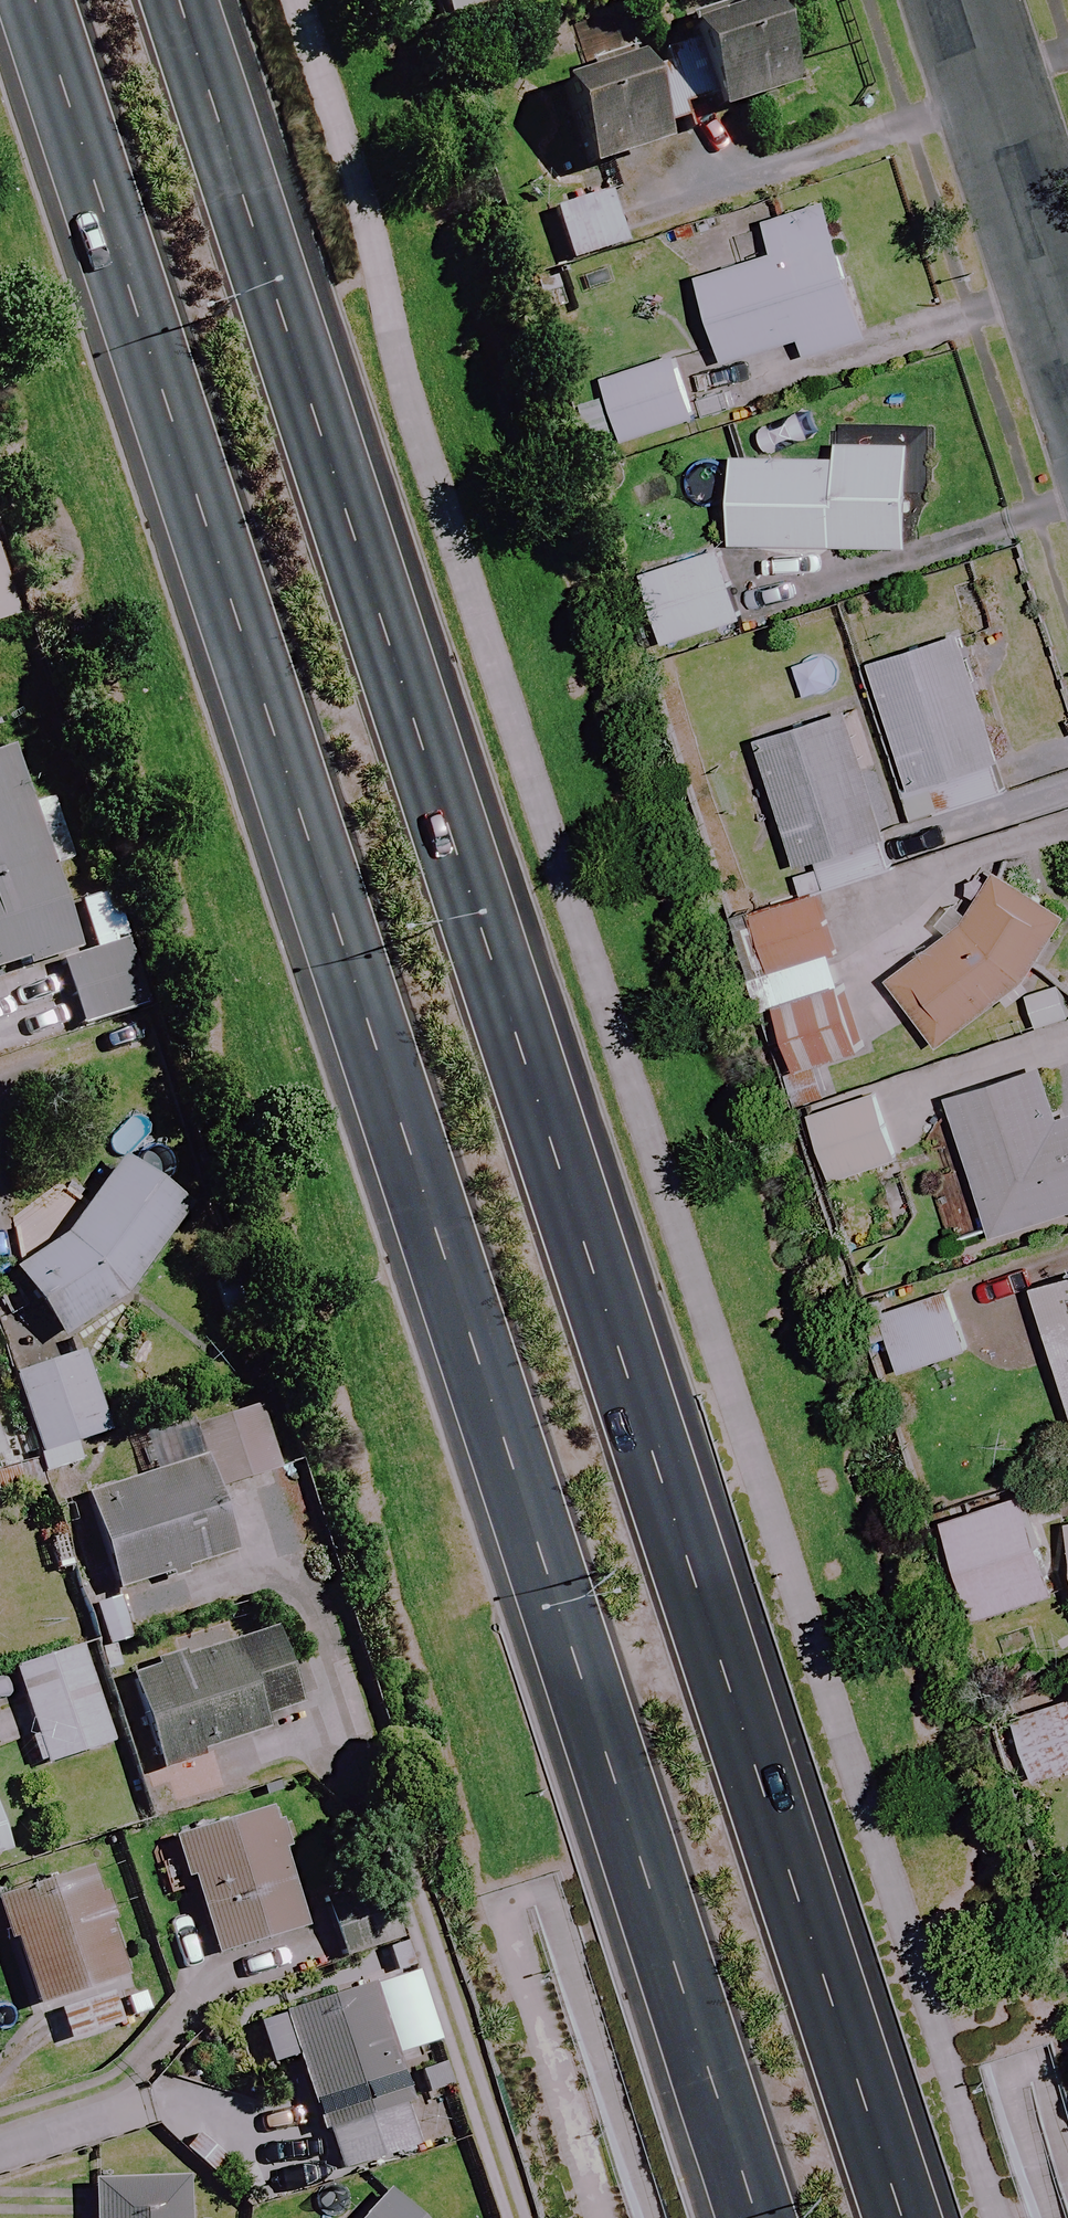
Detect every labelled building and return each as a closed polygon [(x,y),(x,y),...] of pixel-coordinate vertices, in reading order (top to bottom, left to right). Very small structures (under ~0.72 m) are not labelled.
[(444,20),(509,0),(438,0),(444,20)] [(790,95),(765,9),(678,35),(703,121),(790,95)] [(659,151),(634,61),(556,83),(581,173),(659,151)] [(621,248),(607,197),(552,213),(566,263),(621,248)] [(870,341),(830,205),(766,224),(776,257),(701,279),(725,364),(801,342),(806,359),(870,341)] [(695,421),(674,356),(602,378),(623,444),(695,421)] [(913,447),(835,444),(835,461),(736,458),(733,545),(910,550),(913,447)] [(741,622),(720,551),(641,575),(662,646),(741,622)] [(0,554),(0,625),(19,620),(0,554)] [(1006,758),(964,638),(869,672),(911,791),(927,786),(938,818),(1017,790),(1006,758)] [(895,836),(856,711),(757,742),(796,866),(895,836)] [(64,832),(54,799),(28,807),(11,753),(0,756),(0,971),(55,954),(79,1031),(144,1011),(106,889),(59,903),(39,840),(64,832)] [(1014,877),(888,986),(917,1020),(943,1049),(1067,940),(1067,926),(1036,889),(1029,895),(1014,877)] [(833,950),(818,898),(753,917),(768,969),(833,950)] [(838,983),(781,1000),(805,1079),(862,1061),(838,983)] [(1051,1070),(948,1104),(993,1238),(1067,1213),(1067,1116),(1067,1117),(1051,1070)] [(898,1159),(874,1094),(808,1118),(832,1183),(898,1159)] [(192,1218),(134,1159),(10,1281),(69,1340),(192,1218)] [(1031,1291),(1067,1405),(1067,1279),(1031,1291)] [(965,1353),(948,1294),(862,1319),(879,1378),(965,1353)] [(110,1455),(79,1357),(14,1377),(44,1476),(110,1455)] [(233,1554),(212,1490),(273,1470),(253,1409),(167,1437),(176,1465),(81,1496),(112,1593),(233,1554)] [(1054,1596),(1023,1498),(943,1523),(973,1621),(1054,1596)] [(297,1707),(274,1631),(127,1677),(156,1770),(283,1731),(277,1713),(297,1707)] [(108,1747),(78,1651),(11,1671),(40,1767),(108,1747)] [(1012,1720),(1034,1783),(1067,1771),(1067,1700),(1012,1720)] [(302,1929),(264,1816),(172,1848),(211,1960),(302,1929)] [(105,1984),(127,1976),(94,1881),(0,1914),(34,2010),(52,2003),(66,2045),(120,2026),(105,1984)] [(421,2146),(372,1992),(281,2021),(330,2175),(421,2146)] [(182,2184),(93,2185),(93,2217),(182,2217),(182,2184)] [(385,2192),(360,2217),(413,2217),(385,2192)]
